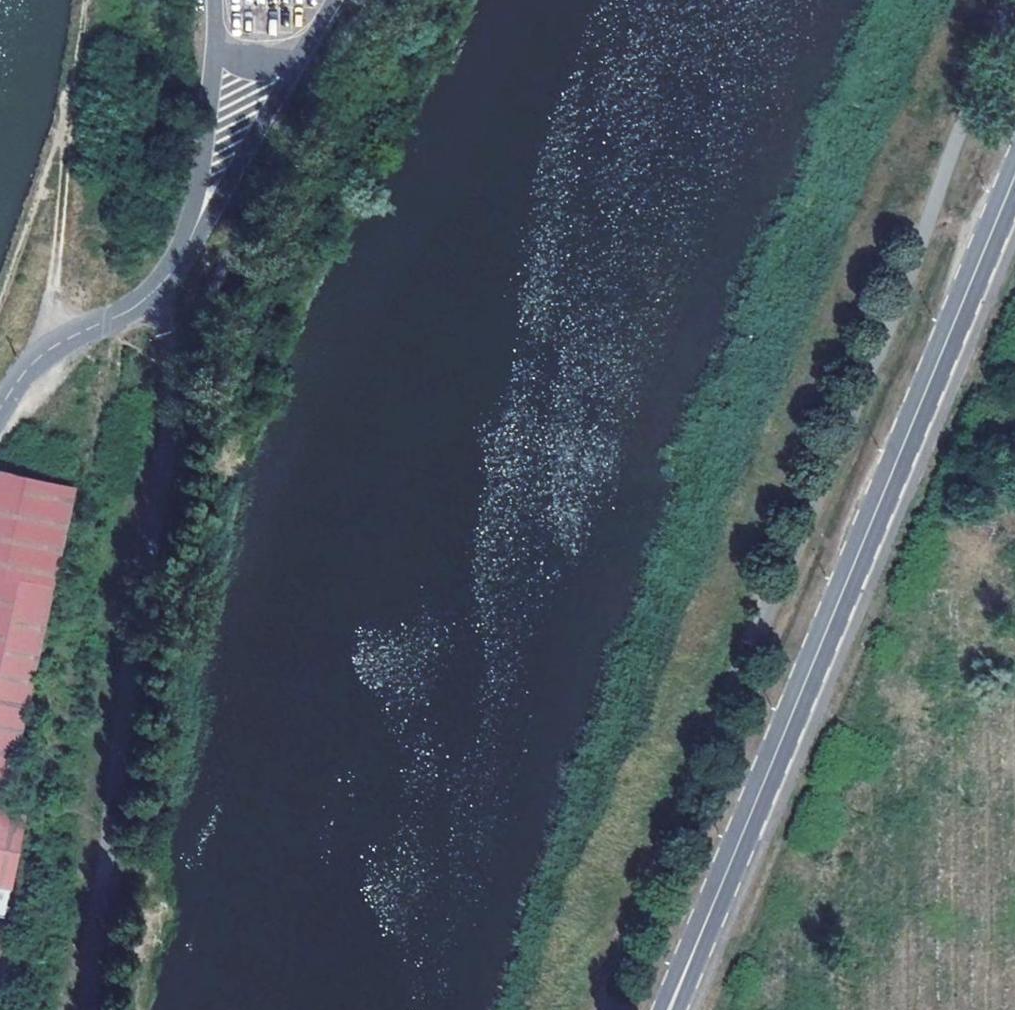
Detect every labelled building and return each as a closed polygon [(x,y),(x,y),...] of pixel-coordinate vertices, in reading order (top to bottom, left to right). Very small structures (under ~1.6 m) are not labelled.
[(67,485),(0,470),(0,799),(67,485)] [(9,881),(22,813),(0,808),(0,879),(9,881)]
